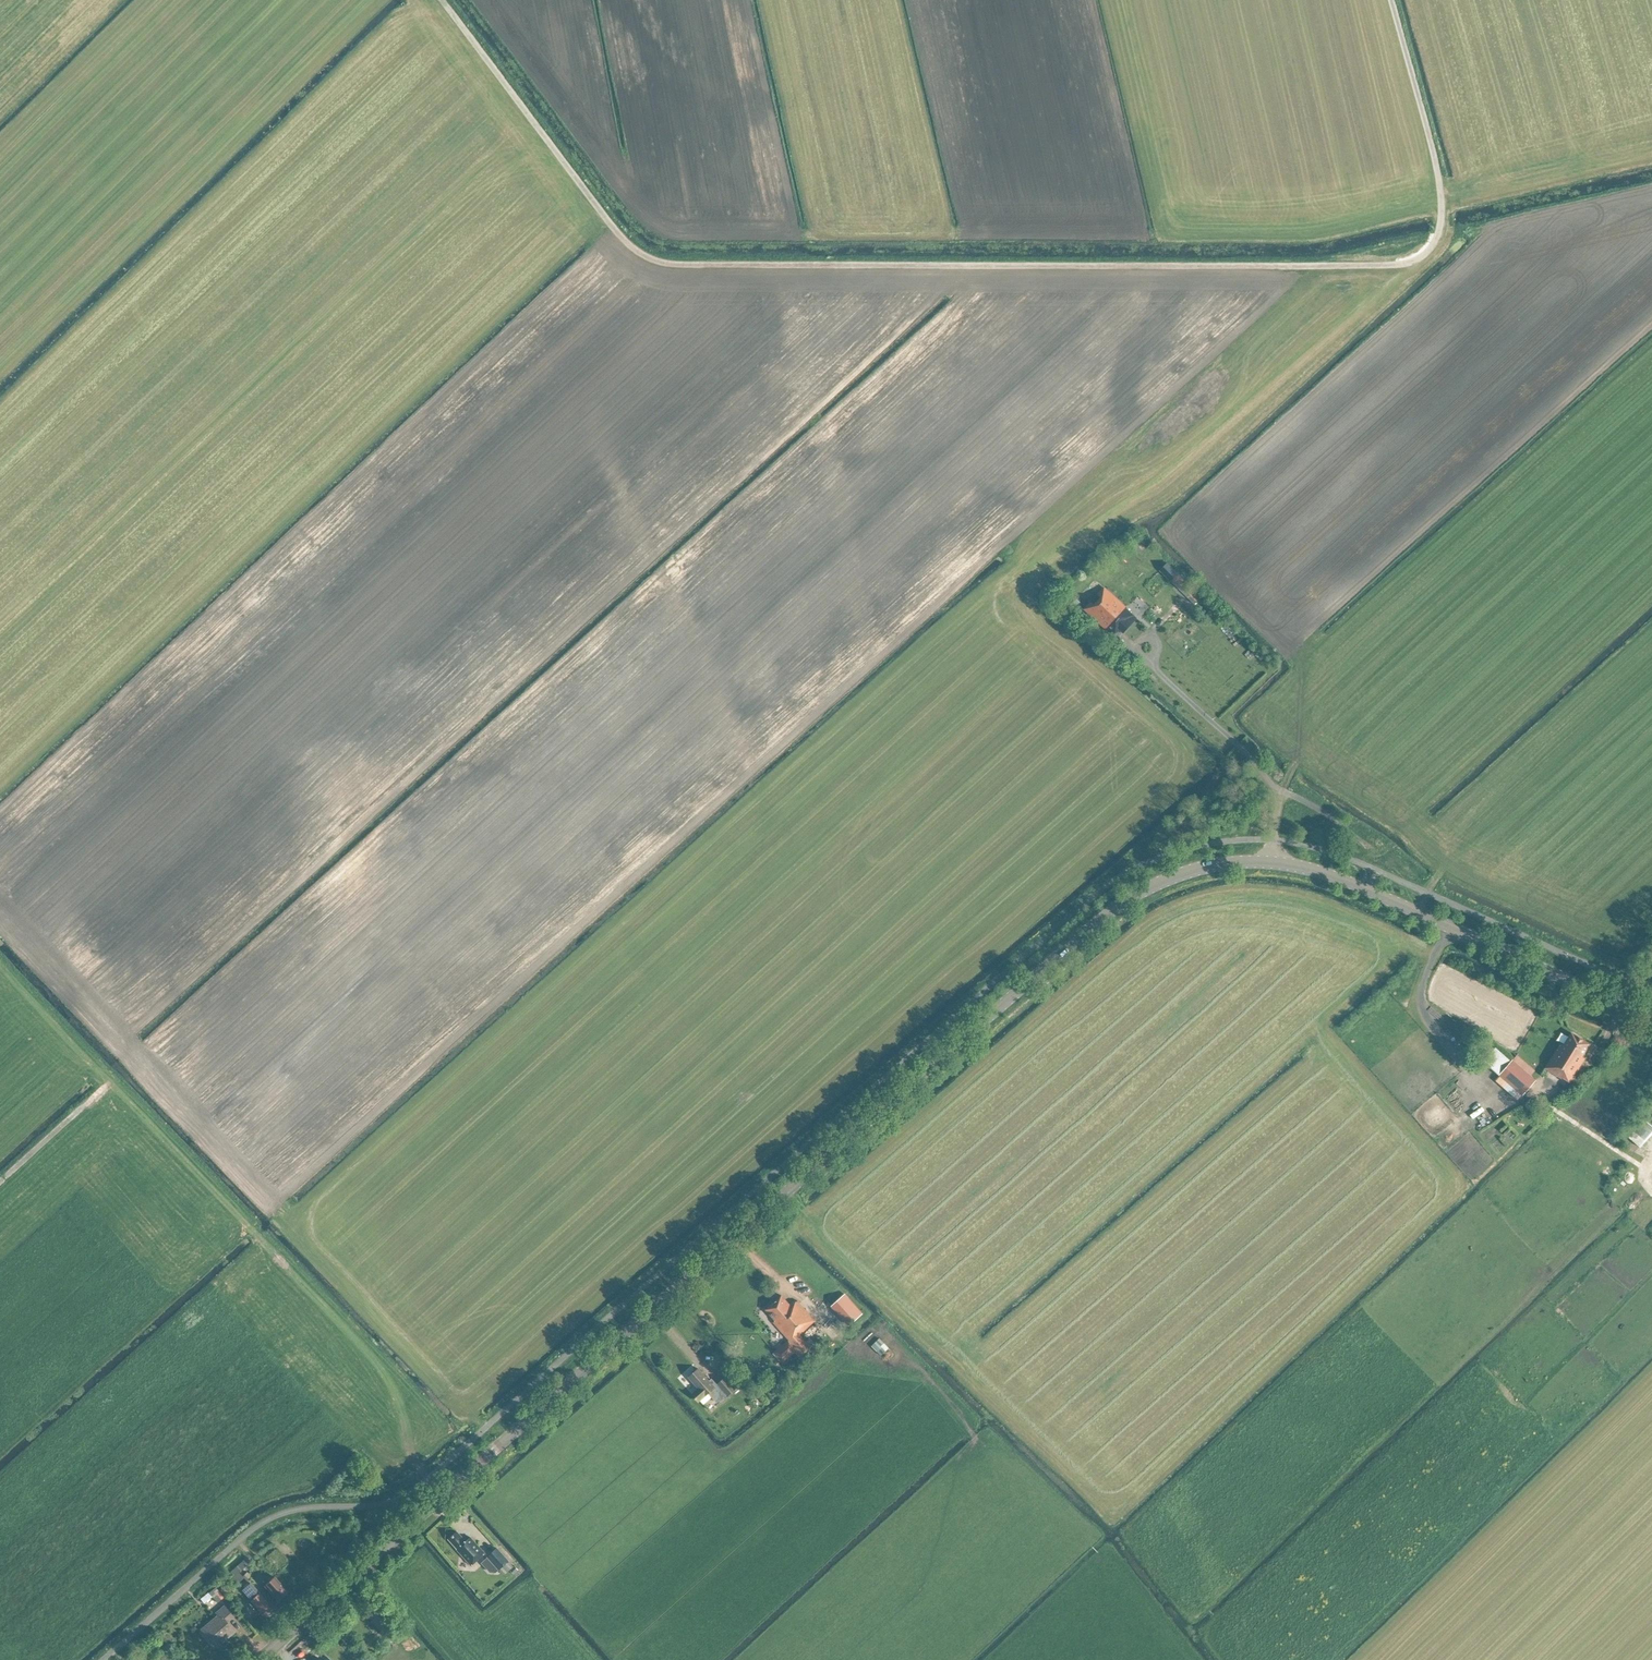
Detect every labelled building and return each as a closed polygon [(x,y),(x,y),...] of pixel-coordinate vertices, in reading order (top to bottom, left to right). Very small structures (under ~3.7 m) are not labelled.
[(1125,607),(1104,588),(1085,608),(1080,603),(1081,602),(1077,599),(1068,609),(1106,642),(1108,642),(1112,645),(1118,637),(1115,635),(1120,630),(1123,633),(1136,618),(1130,612),(1132,609),(1127,605),(1125,607)] [(1582,1056),(1589,1044),(1571,1032),(1564,1044),(1561,1043),(1545,1068),(1562,1078),(1563,1077),(1570,1082),(1585,1058),(1582,1056)] [(1518,1100),(1522,1095),(1535,1080),(1531,1076),(1536,1070),(1517,1054),(1499,1075),(1507,1082),(1503,1086),(1518,1100)] [(1540,1106),(1530,1098),(1524,1104),(1535,1113),(1540,1106)] [(1648,1123),(1645,1120),(1623,1143),(1635,1154),(1651,1135),(1651,1127),(1648,1123)] [(849,1325),(863,1313),(845,1293),(832,1306),(849,1325)] [(791,1306),(782,1295),(766,1309),(775,1320),(773,1322),(781,1330),(789,1339),(775,1351),(783,1361),(797,1349),(802,1354),(811,1347),(799,1334),(815,1320),(797,1300),(791,1306)] [(882,1336),(873,1345),(884,1355),(892,1346),(882,1336)] [(709,1381),(698,1368),(689,1377),(699,1388),(692,1394),(698,1402),(708,1393),(717,1403),(726,1395),(727,1397),(737,1388),(726,1376),(717,1384),(712,1378),(709,1381)] [(466,1541),(457,1531),(449,1539),(457,1548),(457,1549),(472,1565),(485,1553),(471,1536),(466,1541)] [(279,1569),(289,1561),(277,1548),(268,1557),(279,1569)] [(499,1569),(509,1561),(497,1548),(488,1556),(499,1569)] [(250,1562),(245,1557),(227,1573),(237,1583),(244,1577),(239,1572),(250,1562)] [(519,1569),(514,1565),(509,1570),(514,1574),(519,1569)] [(283,1596),(286,1593),(286,1592),(287,1591),(274,1576),(264,1585),(277,1600),(282,1596),(283,1596)] [(261,1613),(270,1606),(250,1582),(242,1590),(250,1600),(261,1613)] [(218,1603),(225,1597),(214,1585),(207,1591),(218,1603)] [(248,1621),(257,1613),(245,1601),(236,1608),(248,1621)] [(216,1646),(233,1631),(225,1623),(233,1616),(224,1605),(216,1612),(218,1615),(201,1629),(216,1646)] [(165,1656),(173,1648),(168,1643),(160,1650),(165,1656)]
